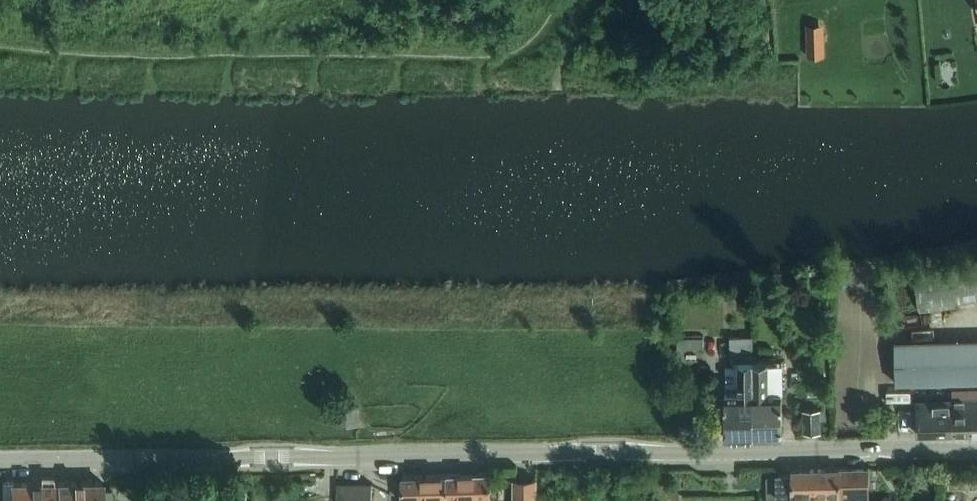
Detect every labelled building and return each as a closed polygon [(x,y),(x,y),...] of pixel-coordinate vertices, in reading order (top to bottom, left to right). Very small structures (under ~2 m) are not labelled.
[(824,39),(808,39),(808,53),(824,53),(824,39)] [(914,273),(921,313),(976,304),(976,263),(914,273)] [(754,436),(754,359),(753,336),(731,336),(731,359),(739,359),(740,385),(724,385),(725,437),(754,436)] [(776,367),(791,363),(784,336),(769,340),(776,367)] [(702,337),(676,337),(677,348),(703,347),(702,337)] [(896,339),(897,381),(976,380),(976,338),(896,339)] [(754,359),(754,436),(782,436),(781,383),(768,383),(768,358),(754,359)] [(952,431),(976,431),(976,392),(952,393),(952,431)] [(917,432),(952,431),(952,393),(916,394),(917,432)] [(818,428),(817,405),(803,405),(804,428),(818,428)] [(912,430),(911,410),(898,410),(898,430),(912,430)] [(513,459),(512,474),(527,474),(528,460),(513,459)] [(822,467),(823,495),(868,493),(868,488),(868,469),(868,466),(822,467)] [(766,484),(766,500),(792,500),(792,495),(823,495),(822,467),(791,467),(791,472),(777,472),(777,480),(769,480),(766,484)] [(877,469),(868,469),(868,488),(877,488),(877,469)] [(439,473),(440,500),(451,500),(490,500),(490,496),(514,495),(514,478),(490,478),(490,472),(489,472),(439,473)] [(439,473),(403,474),(403,500),(440,500),(439,473)] [(101,485),(101,478),(48,479),(48,500),(112,500),(112,485),(101,485)] [(536,498),(536,478),(514,478),(514,495),(514,500),(536,500),(536,498)] [(48,479),(3,479),(3,500),(48,500),(48,479)] [(348,481),(338,482),(338,500),(372,500),(372,481),(348,481)]
